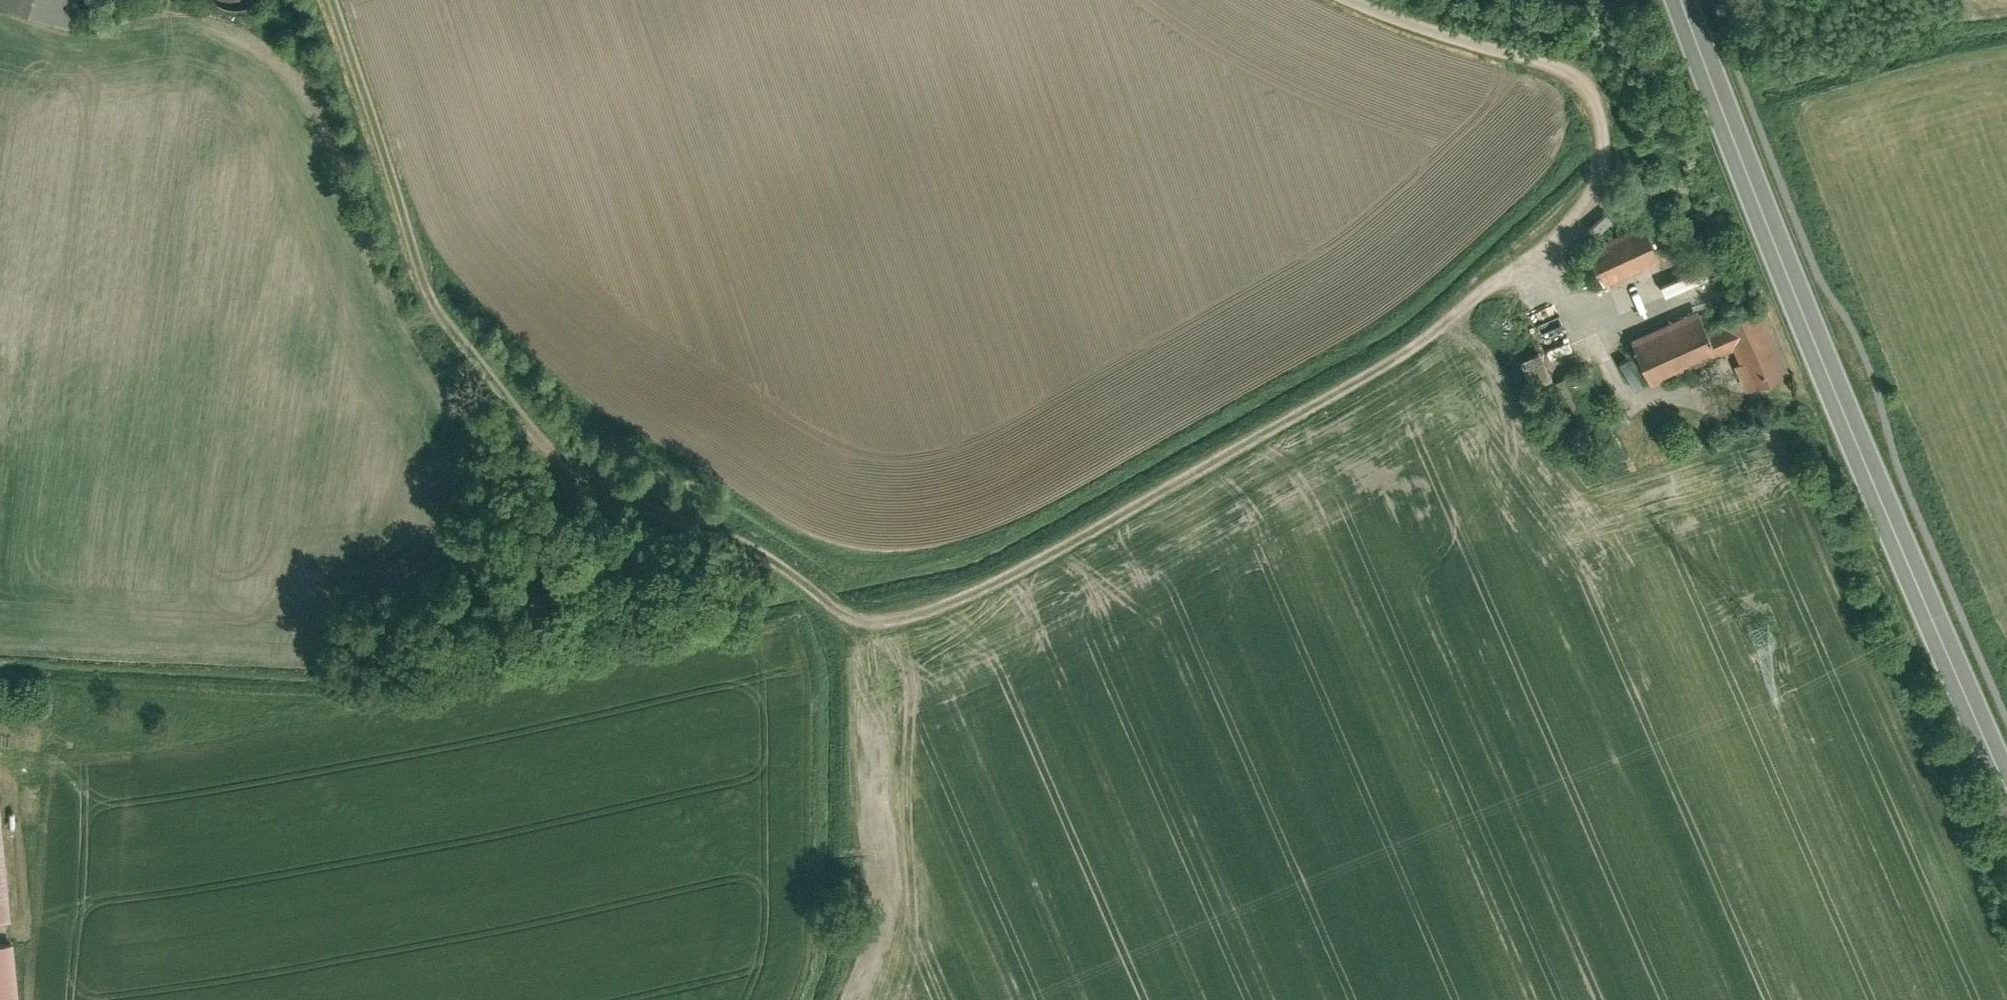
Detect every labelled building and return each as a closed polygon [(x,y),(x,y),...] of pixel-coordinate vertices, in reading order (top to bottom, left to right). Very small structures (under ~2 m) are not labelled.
[(67,27),(77,0),(0,0),(0,3),(67,27)] [(1641,220),(1584,246),(1601,283),(1658,257),(1641,220)] [(1695,307),(1627,337),(1648,384),(1710,355),(1727,350),(1743,389),(1786,369),(1758,302),(1703,327),(1695,307)] [(1539,361),(1529,367),(1536,379),(1547,373),(1539,361)] [(11,919),(0,794),(0,920),(11,919)] [(0,942),(0,999),(17,999),(12,941),(0,942)]
